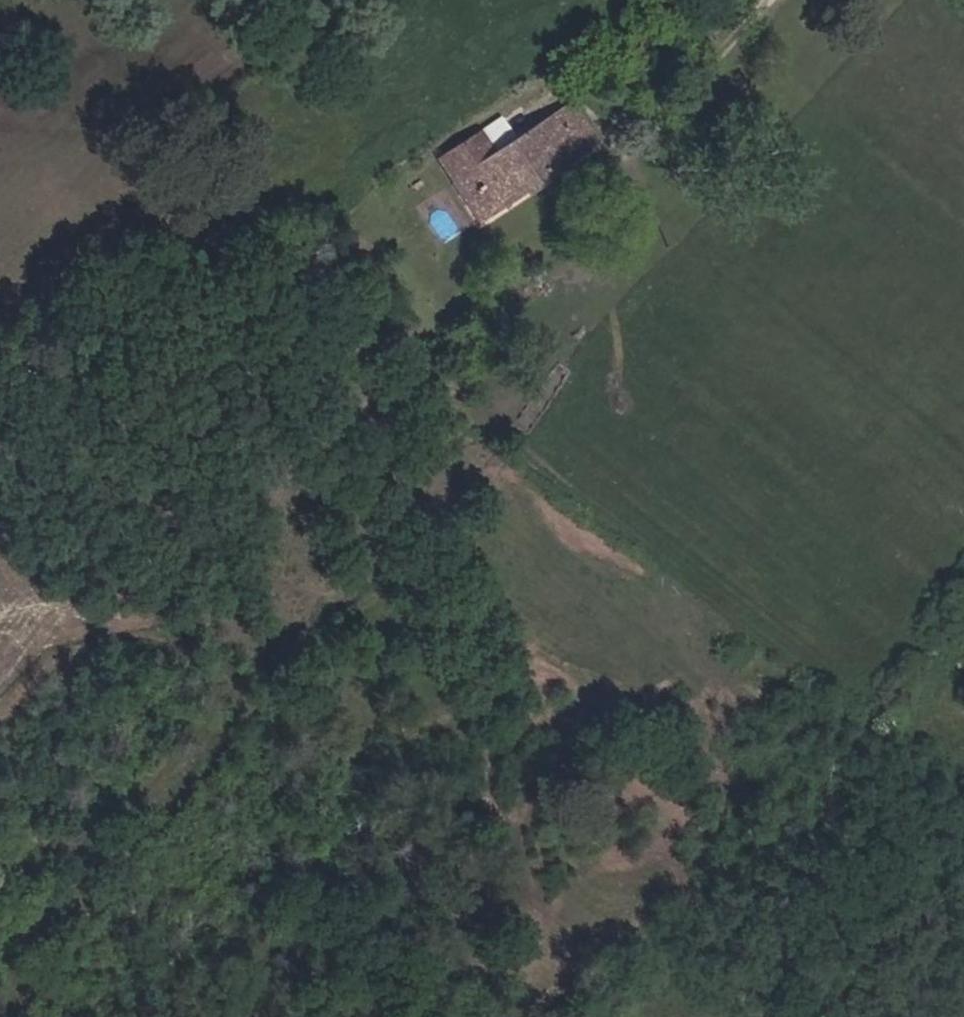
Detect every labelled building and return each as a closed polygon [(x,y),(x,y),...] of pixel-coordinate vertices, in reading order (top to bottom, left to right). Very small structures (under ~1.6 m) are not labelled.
[(516,119),(480,141),(509,190),(502,196),(509,206),(628,128),(601,86),(547,122),(526,135),(516,119)] [(536,105),(516,119),(526,135),(547,122),(536,105)]
